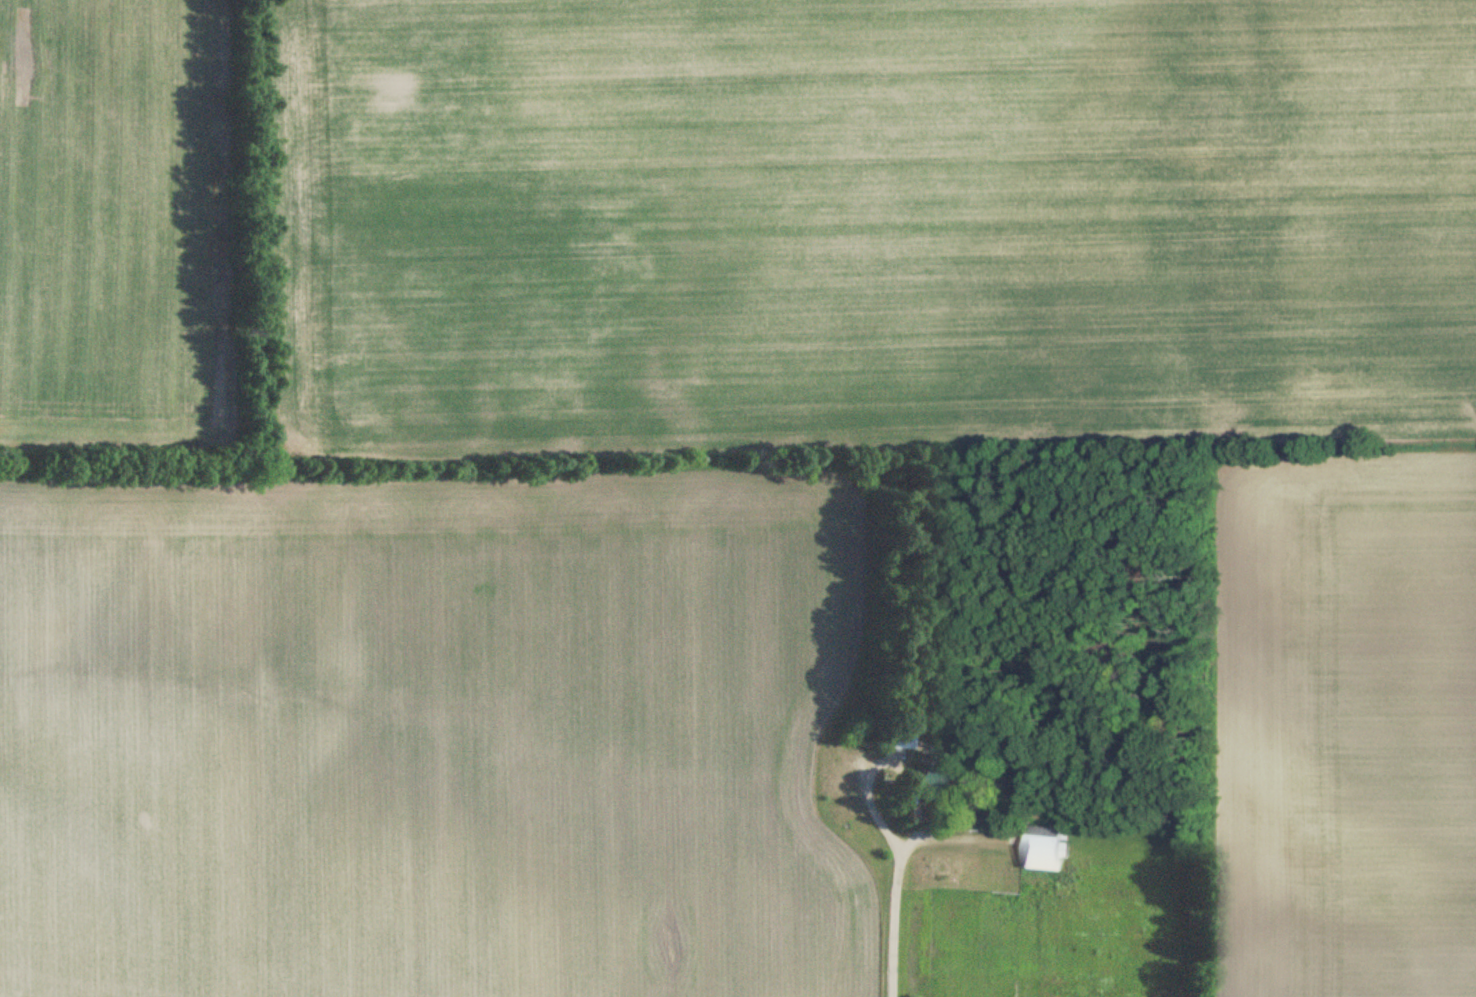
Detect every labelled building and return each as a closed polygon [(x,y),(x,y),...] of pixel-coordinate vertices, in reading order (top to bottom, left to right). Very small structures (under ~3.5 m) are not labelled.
[(921,784),(940,782),(940,774),(921,775),(921,784)] [(1019,820),(1017,866),(1061,869),(1063,823),(1019,820)]
